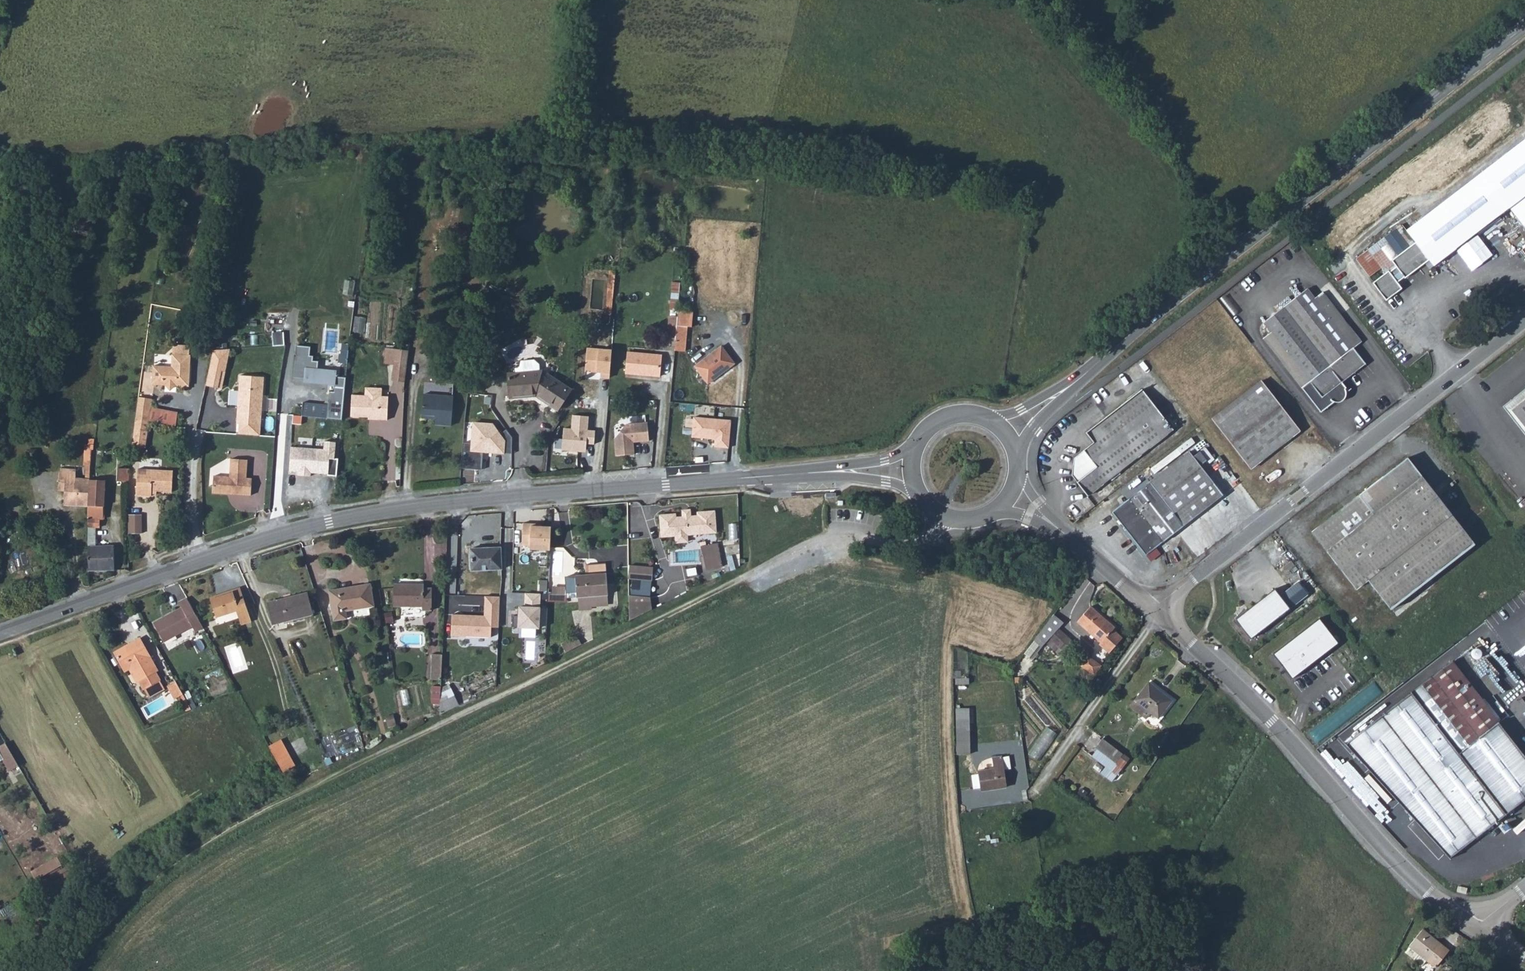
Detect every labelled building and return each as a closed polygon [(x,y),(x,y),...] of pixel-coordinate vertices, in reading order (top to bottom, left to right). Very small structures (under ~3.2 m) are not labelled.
[(1458,191),(1485,225),(1508,208),(1524,228),(1524,138),(1458,191)] [(1485,225),(1458,191),(1417,223),(1444,257),(1485,225)] [(1444,257),(1417,223),(1407,230),(1415,241),(1391,259),(1396,264),(1389,270),(1388,269),(1372,281),(1386,299),(1402,287),(1398,282),(1405,276),(1406,278),(1430,259),(1434,264),(1444,257)] [(1322,411),(1335,400),(1340,401),(1342,400),(1343,394),(1349,389),(1342,381),(1366,362),(1354,346),(1362,340),(1323,290),(1314,297),(1307,287),(1263,321),(1271,331),(1263,337),(1322,411)] [(669,338),(668,348),(679,349),(680,324),(685,324),(686,309),(671,308),(670,314),(669,338)] [(660,337),(669,338),(670,314),(661,314),(660,337)] [(228,367),(232,344),(226,345),(219,378),(218,383),(221,383),(223,367),(228,367)] [(694,361),(707,379),(731,361),(718,344),(694,361)] [(208,381),(218,383),(219,378),(226,345),(215,346),(208,381)] [(296,345),(295,355),(294,354),(292,379),(309,381),(309,383),(327,384),(327,382),(336,383),(335,393),(330,392),(329,405),(343,406),(345,379),(336,378),(337,372),(318,370),(319,361),(314,361),(314,356),(310,356),(311,346),(296,345)] [(194,380),(197,349),(179,347),(178,360),(159,358),(158,377),(170,378),(171,380),(179,381),(181,379),(194,380)] [(381,364),(393,365),(394,349),(382,349),(381,364)] [(393,365),(406,365),(407,350),(394,349),(393,365)] [(611,351),(586,349),(584,372),(599,374),(599,377),(609,378),(611,351)] [(626,371),(660,375),(662,355),(629,350),(626,371)] [(517,363),(517,367),(543,365),(544,359),(539,354),(525,355),(522,363),(517,363)] [(543,365),(517,367),(512,367),(513,392),(541,391),(562,405),(575,384),(548,365),(543,365)] [(264,430),(265,420),(266,404),(261,403),(262,389),(266,389),(267,371),(243,370),(241,403),(251,403),(250,419),(240,419),(239,429),(264,430)] [(1250,467),(1299,428),(1261,379),(1212,418),(1250,467)] [(1085,494),(1172,428),(1141,387),(1084,430),(1092,440),(1072,456),(1070,473),(1085,494)] [(1505,402),(1524,428),(1524,387),(1505,402)] [(435,420),(452,421),(455,393),(424,390),(422,410),(435,411),(435,420)] [(139,413),(153,415),(156,394),(143,392),(139,413)] [(373,421),(392,420),(391,397),(353,398),(354,419),(373,418),(373,421)] [(240,419),(250,419),(251,403),(241,403),(240,419)] [(342,420),(343,406),(329,405),(302,403),(301,416),(342,420)] [(150,441),(153,415),(139,413),(135,439),(150,441)] [(592,414),(574,413),(574,425),(567,425),(566,450),(590,451),(590,443),(599,444),(599,429),(592,428),(592,414)] [(731,421),(693,417),(691,437),(715,440),(715,447),(728,448),(731,421)] [(500,422),(477,419),(475,440),(463,439),(461,465),(487,468),(488,452),(510,454),(511,438),(500,422)] [(614,443),(615,461),(633,459),(632,446),(640,445),(640,447),(648,446),(647,428),(625,430),(614,443)] [(324,450),(292,448),(290,471),(299,472),(298,476),(310,476),(310,472),(328,474),(328,476),(337,477),(338,459),(334,459),(335,442),(325,442),(324,450)] [(1192,448),(1188,450),(1193,456),(1196,454),(1192,448)] [(1141,557),(1217,498),(1207,486),(1213,481),(1200,464),(1206,460),(1200,451),(1196,454),(1193,456),(1188,450),(1106,514),(1141,557)] [(237,485),(237,489),(256,490),(256,474),(251,474),(251,455),(235,454),(234,472),(218,472),(217,488),(232,489),(232,485),(237,485)] [(1368,581),(1393,611),(1405,602),(1476,545),(1409,459),(1312,535),(1355,590),(1368,581)] [(121,475),(134,475),(134,462),(121,462),(121,475)] [(156,483),(162,483),(178,483),(178,463),(142,463),(142,489),(157,489),(156,487),(156,483)] [(69,474),(80,474),(80,464),(63,464),(63,472),(70,471),(69,474)] [(94,501),(94,475),(80,474),(69,474),(70,471),(63,472),(63,477),(69,477),(69,485),(69,500),(94,501)] [(108,475),(94,475),(94,501),(94,521),(104,521),(104,514),(108,514),(108,475)] [(1207,486),(1217,498),(1223,494),(1213,481),(1207,486)] [(675,514),(660,515),(661,532),(664,532),(665,537),(675,536),(676,543),(688,542),(687,532),(697,531),(698,534),(716,533),(715,512),(698,513),(698,516),(690,517),(690,513),(683,514),(683,517),(676,518),(675,514)] [(527,524),(518,523),(518,544),(523,544),(522,549),(546,549),(546,527),(527,527),(527,524)] [(94,541),(94,566),(119,565),(119,540),(94,541)] [(701,548),(706,571),(722,567),(717,544),(701,548)] [(504,571),(503,550),(473,550),(473,571),(504,571)] [(582,593),(612,593),(611,561),(590,562),(590,572),(570,573),(571,594),(582,593)] [(632,579),(639,580),(639,579),(656,579),(655,566),(632,567),(632,579)] [(250,612),(238,579),(221,585),(222,587),(209,592),(215,609),(234,602),(239,616),(250,612)] [(642,597),(633,597),(634,620),(656,609),(656,579),(639,579),(639,580),(639,590),(642,590),(642,597)] [(311,602),(306,582),(268,593),(274,614),(311,602)] [(374,606),(370,584),(329,591),(334,622),(347,619),(346,611),(374,606)] [(418,584),(397,584),(396,606),(417,606),(417,610),(426,611),(426,588),(418,588),(418,584)] [(1290,609),(1274,589),(1235,620),(1250,639),(1290,609)] [(201,620),(185,591),(178,595),(180,600),(152,616),(163,635),(190,619),(194,624),(201,620)] [(526,606),(520,606),(520,627),(548,630),(549,608),(542,607),(543,594),(526,593),(526,606)] [(612,604),(612,593),(582,593),(583,605),(612,604)] [(485,615),(451,614),(451,636),(489,636),(491,625),(498,626),(500,597),(486,596),(485,615)] [(1089,605),(1075,620),(1099,641),(1097,643),(1107,652),(1120,637),(1110,629),(1112,627),(1089,605)] [(1338,643),(1319,618),(1272,654),(1292,679),(1338,643)] [(1049,621),(1040,632),(1053,645),(1055,643),(1064,650),(1072,641),(1049,621)] [(111,646),(117,657),(125,652),(136,674),(135,675),(139,684),(141,683),(156,675),(158,674),(153,665),(156,664),(138,631),(111,646)] [(566,642),(570,650),(586,643),(582,635),(566,642)] [(125,652),(117,657),(120,664),(124,662),(132,676),(135,675),(136,674),(125,652)] [(1078,664),(1091,674),(1099,665),(1085,655),(1078,664)] [(431,676),(441,677),(442,656),(432,656),(431,676)] [(1498,722),(1499,722),(1452,661),(1345,744),(1449,858),(1524,799),(1524,757),(1498,722)] [(161,683),(156,675),(141,683),(145,691),(161,683)] [(182,689),(175,676),(168,680),(175,693),(182,689)] [(1146,681),(1131,698),(1142,708),(1146,712),(1152,717),(1167,700),(1146,681)] [(1310,732),(1318,741),(1382,693),(1375,683),(1310,732)] [(440,704),(441,686),(432,686),(431,704),(440,704)] [(440,709),(460,700),(456,692),(440,699),(440,709)] [(1142,708),(1131,698),(1126,704),(1136,713),(1142,708)] [(955,707),(956,754),(969,753),(968,706),(955,707)] [(1142,708),(1136,713),(1141,718),(1146,712),(1142,708)] [(1028,754),(1039,761),(1057,733),(1047,726),(1028,754)] [(276,754),(289,747),(278,729),(266,736),(276,754)] [(1354,779),(1365,768),(1356,759),(1358,758),(1335,734),(1317,751),(1343,778),(1348,772),(1354,779)] [(1102,740),(1095,749),(1116,763),(1122,754),(1102,740)] [(12,764),(0,742),(0,766),(2,769),(12,764)] [(276,754),(281,762),(293,755),(289,747),(276,754)] [(1005,763),(988,765),(989,771),(981,772),(984,792),(1008,789),(1005,763)] [(51,852),(44,857),(48,864),(56,860),(51,852)] [(48,864),(44,857),(28,867),(32,874),(48,864)] [(1443,947),(1420,929),(1407,945),(1431,963),(1443,947)]
